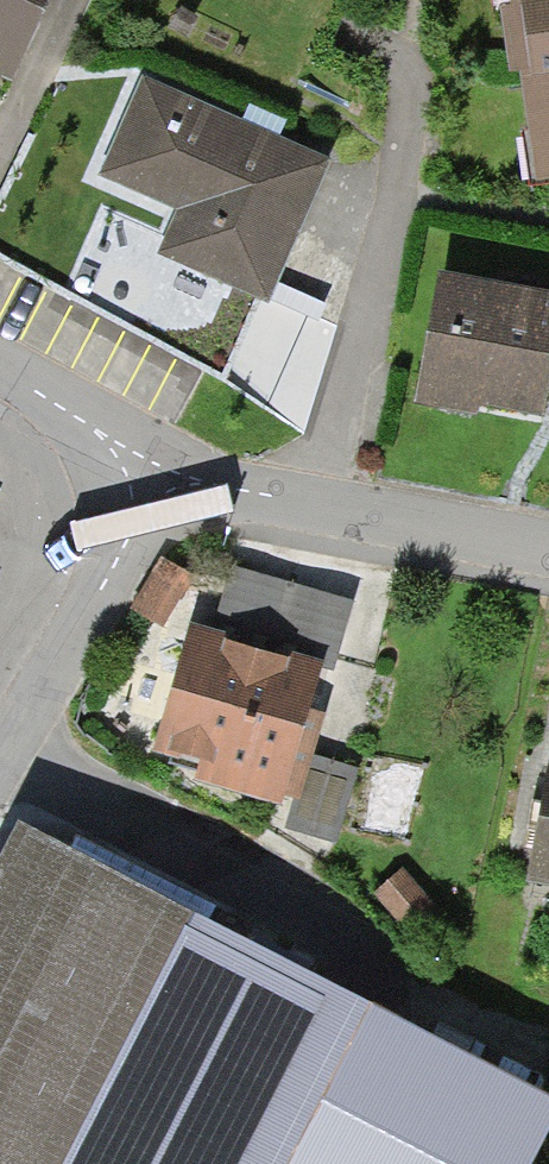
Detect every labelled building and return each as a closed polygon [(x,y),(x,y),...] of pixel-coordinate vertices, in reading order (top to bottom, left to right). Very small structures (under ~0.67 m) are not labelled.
[(12,79),(51,0),(0,0),(0,73),(12,79)] [(538,187),(548,186),(548,0),(512,0),(538,187)] [(258,129),(143,76),(96,178),(173,213),(156,252),(271,305),(335,164),(258,129)] [(435,268),(409,412),(481,425),(483,412),(543,423),(548,387),(548,288),(435,268)] [(162,559),(131,610),(169,633),(200,581),(162,559)] [(211,633),(193,628),(157,751),(201,763),(197,780),(280,805),(283,795),(297,799),(310,757),(322,714),(308,710),(321,666),(335,670),(353,605),(230,570),(211,633)] [(359,773),(310,757),(297,799),(287,829),(335,844),(359,773)] [(541,809),(528,882),(548,886),(548,766),(541,809)] [(18,828),(0,863),(0,1163),(529,1163),(548,1123),(548,1088),(18,828)] [(405,866),(375,892),(402,925),(433,899),(405,866)]
